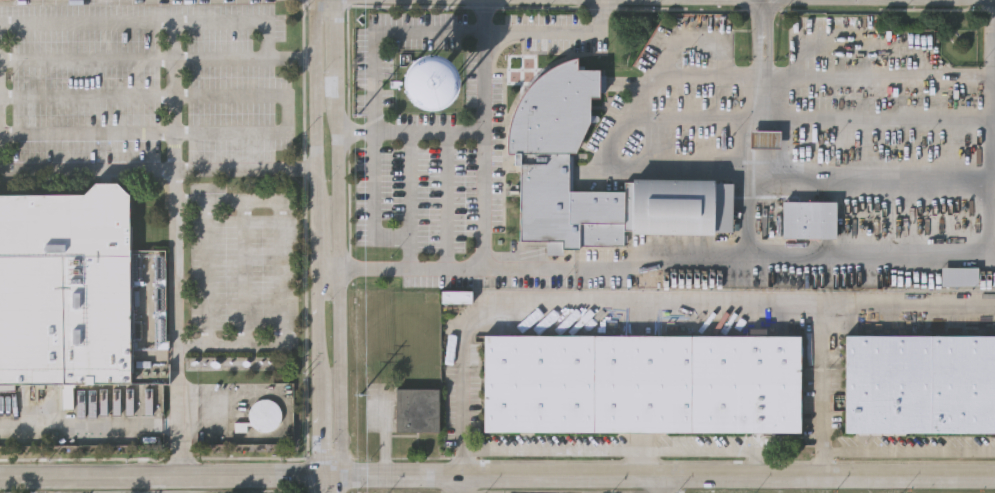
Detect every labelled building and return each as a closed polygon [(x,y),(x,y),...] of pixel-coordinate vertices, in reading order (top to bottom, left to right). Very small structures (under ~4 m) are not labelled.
[(412,61),(417,57),(423,55),(434,53),(441,55),(448,59),(454,65),(457,73),(458,83),(458,88),(454,96),(449,102),(445,104),(442,106),(433,108),(424,108),(419,106),(411,100),(406,92),(404,87),(404,79),(405,73),(409,65),(412,61)] [(576,56),(575,69),(599,68),(598,74),(605,74),(605,92),(599,92),(599,100),(590,101),(590,120),(575,156),(572,156),(572,191),(624,192),(624,182),(632,182),(632,180),(715,181),(715,183),(733,184),(732,233),(714,233),(714,237),(631,235),(631,229),(624,229),(623,246),(578,245),(578,250),(563,249),(562,254),(545,254),(546,241),(519,241),(518,165),(513,165),(512,153),(507,153),(507,141),(508,130),(511,118),(515,108),(519,98),(525,88),(532,80),(540,73),(548,67),(557,62),(566,58),(576,56)] [(751,130),(782,130),(782,148),(751,148),(751,130)] [(132,382),(0,383),(0,194),(85,194),(96,181),(117,181),(129,193),(131,193),(131,250),(165,250),(166,349),(132,349),(132,382)] [(782,201),(836,202),(836,239),(781,239),(782,201)] [(939,263),(977,263),(977,284),(939,283),(939,263)] [(472,302),(442,302),(442,289),(472,289),(472,302)] [(485,334),(801,335),(801,430),(484,429),(485,334)] [(846,334),(994,334),(994,431),(846,431),(846,334)] [(439,431),(397,430),(397,387),(439,387),(439,431)] [(263,396),(269,398),(275,402),(279,408),(279,415),(277,422),(272,427),(265,430),(258,430),(252,427),(247,421),(245,415),(246,407),(250,401),(256,397),(263,396)]
